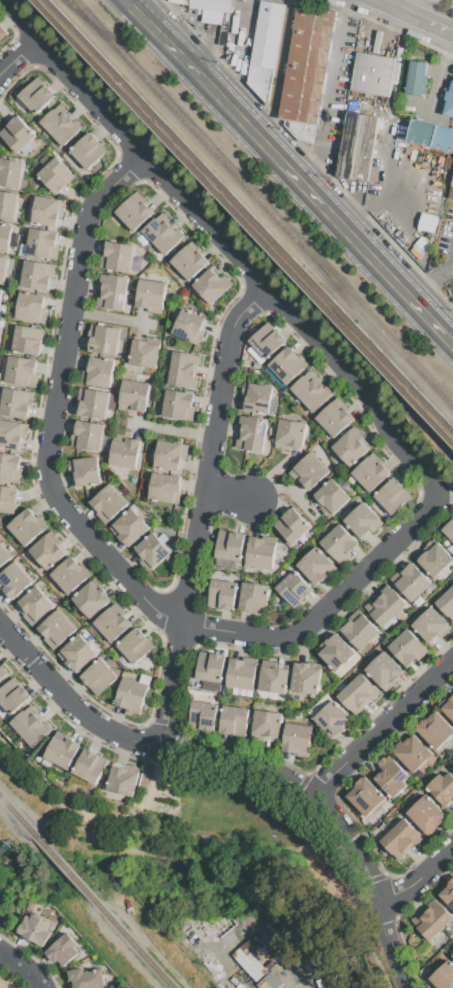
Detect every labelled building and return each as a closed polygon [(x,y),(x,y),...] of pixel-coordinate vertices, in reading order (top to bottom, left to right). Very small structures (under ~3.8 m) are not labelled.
[(188,8),(189,0),(231,0),(229,13),(188,8)] [(262,0),(285,5),(268,105),(247,83),(262,0)] [(298,2),(337,9),(317,124),(279,117),(298,2)] [(8,33),(0,41),(0,24),(8,33)] [(357,52),(395,58),(389,96),(351,90),(357,52)] [(410,60),(427,63),(425,74),(429,75),(427,89),(423,88),(422,95),(406,93),(410,60)] [(16,97),(37,77),(55,96),(34,116),(16,97)] [(451,80),(452,81),(452,117),(443,115),(446,101),(444,100),(446,90),(449,91),(451,80)] [(39,123),(53,109),(59,115),(63,112),(73,122),(75,119),(82,127),(62,147),(39,123)] [(347,111),(379,117),(368,181),(335,176),(347,111)] [(16,154),(0,137),(0,131),(18,115),(36,135),(16,154)] [(413,119),(437,125),(432,147),(407,140),(413,119)] [(317,124),(291,121),(289,140),(315,143),(317,124)] [(437,125),(452,129),(452,152),(432,147),(437,125)] [(90,132),(107,150),(87,170),(70,152),(90,132)] [(55,156),(75,177),(55,195),(36,175),(55,156)] [(20,189),(0,185),(0,157),(24,161),(20,189)] [(15,221),(0,219),(0,191),(19,194),(15,221)] [(115,212),(137,191),(147,201),(145,204),(153,212),(133,231),(115,212)] [(36,195),(65,200),(63,216),(60,215),(58,227),(31,222),(36,195)] [(142,232),(163,212),(169,220),(166,223),(176,233),(179,230),(184,235),(164,255),(142,232)] [(421,212),(437,216),(433,232),(417,228),(421,212)] [(9,253),(0,252),(0,223),(13,226),(9,253)] [(30,228),(58,233),(56,245),(59,245),(56,260),(25,255),(30,228)] [(107,240),(135,245),(130,272),(100,267),(102,253),(104,253),(107,240)] [(170,262),(192,240),(200,249),(199,250),(209,261),(188,281),(170,262)] [(4,284),(0,283),(0,256),(8,257),(4,284)] [(25,260),(56,265),(54,279),(51,278),(48,291),(20,287),(25,260)] [(192,286),(211,267),(221,277),(224,275),(232,284),(210,305),(192,286)] [(100,274),(109,275),(109,273),(128,277),(123,311),(95,306),(96,295),(98,295),(100,283),(98,283),(100,274)] [(140,279),(166,284),(162,311),(135,306),(140,279)] [(20,292),(46,297),(43,311),(47,311),(45,323),(15,318),(20,292)] [(169,334),(181,308),(208,321),(197,346),(169,334)] [(268,322),(285,341),(264,360),(247,341),(268,322)] [(90,323),(121,329),(116,356),(89,351),(91,340),(87,339),(90,323)] [(16,325),(44,330),(40,355),(12,350),(16,325)] [(133,339),(149,342),(149,344),(160,345),(156,368),(128,363),(133,339)] [(269,365),(288,347),(298,357),(295,359),(304,369),(287,385),(269,365)] [(172,351),(201,356),(200,364),(196,363),(193,379),(197,379),(195,389),(166,384),(172,351)] [(8,355),(37,360),(35,373),(38,373),(35,387),(4,382),(8,355)] [(90,356),(115,360),(110,388),(86,384),(90,356)] [(290,389),(304,376),(310,382),(314,378),(324,389),(326,386),(333,393),(325,399),(327,401),(313,414),(290,389)] [(124,379),(150,384),(145,412),(133,409),(133,412),(119,410),(124,379)] [(272,386),(268,415),(241,411),(245,381),(272,386)] [(28,419),(0,414),(0,404),(3,388),(35,393),(32,407),(30,407),(28,419)] [(80,388),(110,393),(106,420),(77,415),(79,403),(77,402),(80,388)] [(166,390),(193,395),(191,406),(195,406),(192,421),(161,415),(166,390)] [(316,418),(332,403),(340,411),(344,407),(355,420),(335,439),(316,418)] [(267,419),(262,452),(234,447),(236,437),(239,437),(240,427),(238,427),(240,415),(267,419)] [(279,418),(307,423),(303,452),(290,450),(290,452),(274,449),(279,418)] [(19,450),(0,447),(0,419),(24,424),(19,450)] [(77,420),(105,425),(101,451),(69,446),(72,431),(75,432),(77,420)] [(331,448),(354,427),(363,437),(361,438),(371,448),(349,468),(331,448)] [(114,434),(127,436),(126,438),(141,440),(136,468),(109,463),(114,434)] [(158,440),(183,445),(178,471),(154,467),(158,440)] [(290,472),(312,452),(330,472),(308,492),(290,472)] [(351,473),(373,452),(383,463),(382,463),(391,473),(369,493),(351,473)] [(19,484),(0,481),(0,453),(20,456),(18,468),(22,469),(19,484)] [(97,456),(101,483),(77,486),(75,474),(70,475),(68,461),(97,456)] [(152,473),(182,478),(180,492),(181,492),(179,504),(148,498),(152,473)] [(313,495),(332,478),(350,498),(332,515),(313,495)] [(373,497),(394,478),(412,497),(391,516),(373,497)] [(110,483),(129,503),(106,524),(95,513),(98,511),(90,502),(110,483)] [(15,514),(0,511),(0,485),(19,489),(15,514)] [(345,520),(364,502),(384,523),(372,534),(368,530),(361,537),(345,520)] [(6,527),(28,507),(47,528),(25,547),(6,527)] [(133,507),(150,527),(128,546),(124,542),(123,543),(109,528),(133,507)] [(273,525),(292,507),(311,527),(291,544),(273,525)] [(440,530),(452,518),(452,544),(440,530)] [(320,541),(339,524),(358,544),(349,552),(351,554),(341,564),(320,541)] [(219,530),(245,534),(241,561),(215,557),(219,530)] [(30,550),(48,533),(65,552),(46,569),(30,550)] [(153,533),(171,552),(148,572),(139,562),(143,559),(135,550),(153,533)] [(251,536),(276,540),(272,568),(246,564),(251,536)] [(434,539),(452,559),(452,561),(434,579),(414,558),(434,539)] [(11,557),(0,566),(0,544),(11,557)] [(297,564),(316,546),(334,566),(316,584),(297,564)] [(50,575),(72,556),(89,576),(68,595),(50,575)] [(13,600),(0,585),(0,575),(16,561),(34,581),(13,600)] [(412,562),(432,584),(411,603),(389,579),(401,568),(403,571),(412,562)] [(275,587),(294,570),(313,590),(294,608),(275,587)] [(211,579),(238,583),(233,610),(207,606),(211,579)] [(72,599),(92,582),(98,590),(102,587),(112,599),(89,619),(72,599)] [(243,582),(270,586),(266,611),(254,609),(254,613),(239,610),(243,582)] [(388,584),(407,605),(383,628),(363,607),(388,584)] [(433,603),(452,585),(452,625),(433,603)] [(36,586),(55,607),(37,622),(29,612),(27,614),(17,602),(36,586)] [(93,622),(111,606),(119,615),(122,613),(132,625),(111,643),(93,622)] [(430,606),(452,629),(442,638),(439,635),(428,645),(409,625),(430,606)] [(358,609),(380,632),(360,651),(338,627),(358,609)] [(59,610),(76,629),(58,645),(51,637),(48,639),(39,628),(59,610)] [(116,645),(137,626),(155,647),(134,666),(116,645)] [(407,628),(428,651),(418,661),(416,659),(407,668),(387,646),(407,628)] [(315,650),(335,631),(356,653),(335,672),(315,650)] [(80,634),(98,654),(76,673),(58,653),(80,634)] [(200,651),(225,655),(221,682),(195,678),(200,651)] [(384,651),(403,673),(396,679),(397,681),(386,691),(365,669),(384,651)] [(230,658),(242,660),(243,656),(258,659),(253,691),(226,686),(230,658)] [(101,659),(118,677),(97,696),(80,677),(101,659)] [(263,660),(276,662),(275,668),(289,670),(285,694),(258,690),(263,660)] [(296,662),(301,663),(301,661),(322,665),(317,694),(291,690),(296,662)] [(9,673),(0,681),(0,669),(3,666),(9,673)] [(337,696),(361,674),(378,693),(354,715),(337,696)] [(123,677),(149,686),(140,713),(114,703),(123,677)] [(10,715),(0,703),(0,691),(15,678),(31,697),(10,715)] [(450,697),(452,694),(452,720),(438,704),(448,694),(450,697)] [(313,717),(332,700),(353,723),(343,732),(342,731),(333,739),(313,717)] [(191,701),(218,705),(214,731),(187,727),(191,701)] [(224,704),(250,708),(246,737),(219,733),(224,704)] [(32,705),(38,712),(35,714),(43,724),(46,721),(53,729),(32,747),(11,723),(32,705)] [(443,716),(452,727),(452,735),(448,740),(449,741),(443,747),(441,746),(435,751),(413,728),(423,719),(424,720),(429,716),(428,714),(434,709),(441,718),(443,716)] [(255,710),(282,714),(278,742),(251,738),(255,710)] [(285,723),(312,727),(308,754),(281,750),(285,723)] [(44,757),(58,730),(70,736),(69,739),(80,745),(67,770),(44,757)] [(392,751),(396,747),(395,746),(401,741),(402,742),(411,734),(435,757),(436,759),(435,762),(433,763),(430,764),(427,764),(422,769),(424,772),(417,778),(392,751)] [(73,772),(85,748),(108,760),(96,784),(73,772)] [(373,777),(382,769),(377,764),(389,752),(411,775),(404,781),(408,785),(393,799),(373,777)] [(106,790),(112,766),(123,769),(123,768),(128,769),(128,770),(139,773),(133,797),(106,790)] [(449,772),(452,776),(452,799),(445,807),(427,786),(440,774),(443,777),(449,772)] [(364,774),(381,792),(380,793),(386,799),(366,818),(345,795),(356,785),(354,784),(364,774)] [(406,812),(425,794),(446,817),(427,834),(406,812)] [(380,840),(404,818),(423,838),(399,860),(380,840)] [(447,883),(452,878),(452,910),(439,895),(449,885),(447,883)] [(452,918),(429,941),(411,921),(435,899),(452,918)] [(42,949),(16,933),(27,914),(31,917),(33,913),(51,924),(47,931),(52,933),(42,949)] [(66,933),(77,944),(74,947),(79,953),(64,967),(58,962),(55,965),(44,953),(66,933)] [(230,955),(255,982),(267,971),(242,944),(230,955)] [(449,960),(452,964),(452,987),(438,987),(429,979),(449,960)] [(102,970),(105,987),(74,987),(73,982),(67,983),(65,971),(83,968),(84,973),(102,970)] [(283,983),(271,970),(255,984),(258,987),(277,987),(283,983)]
